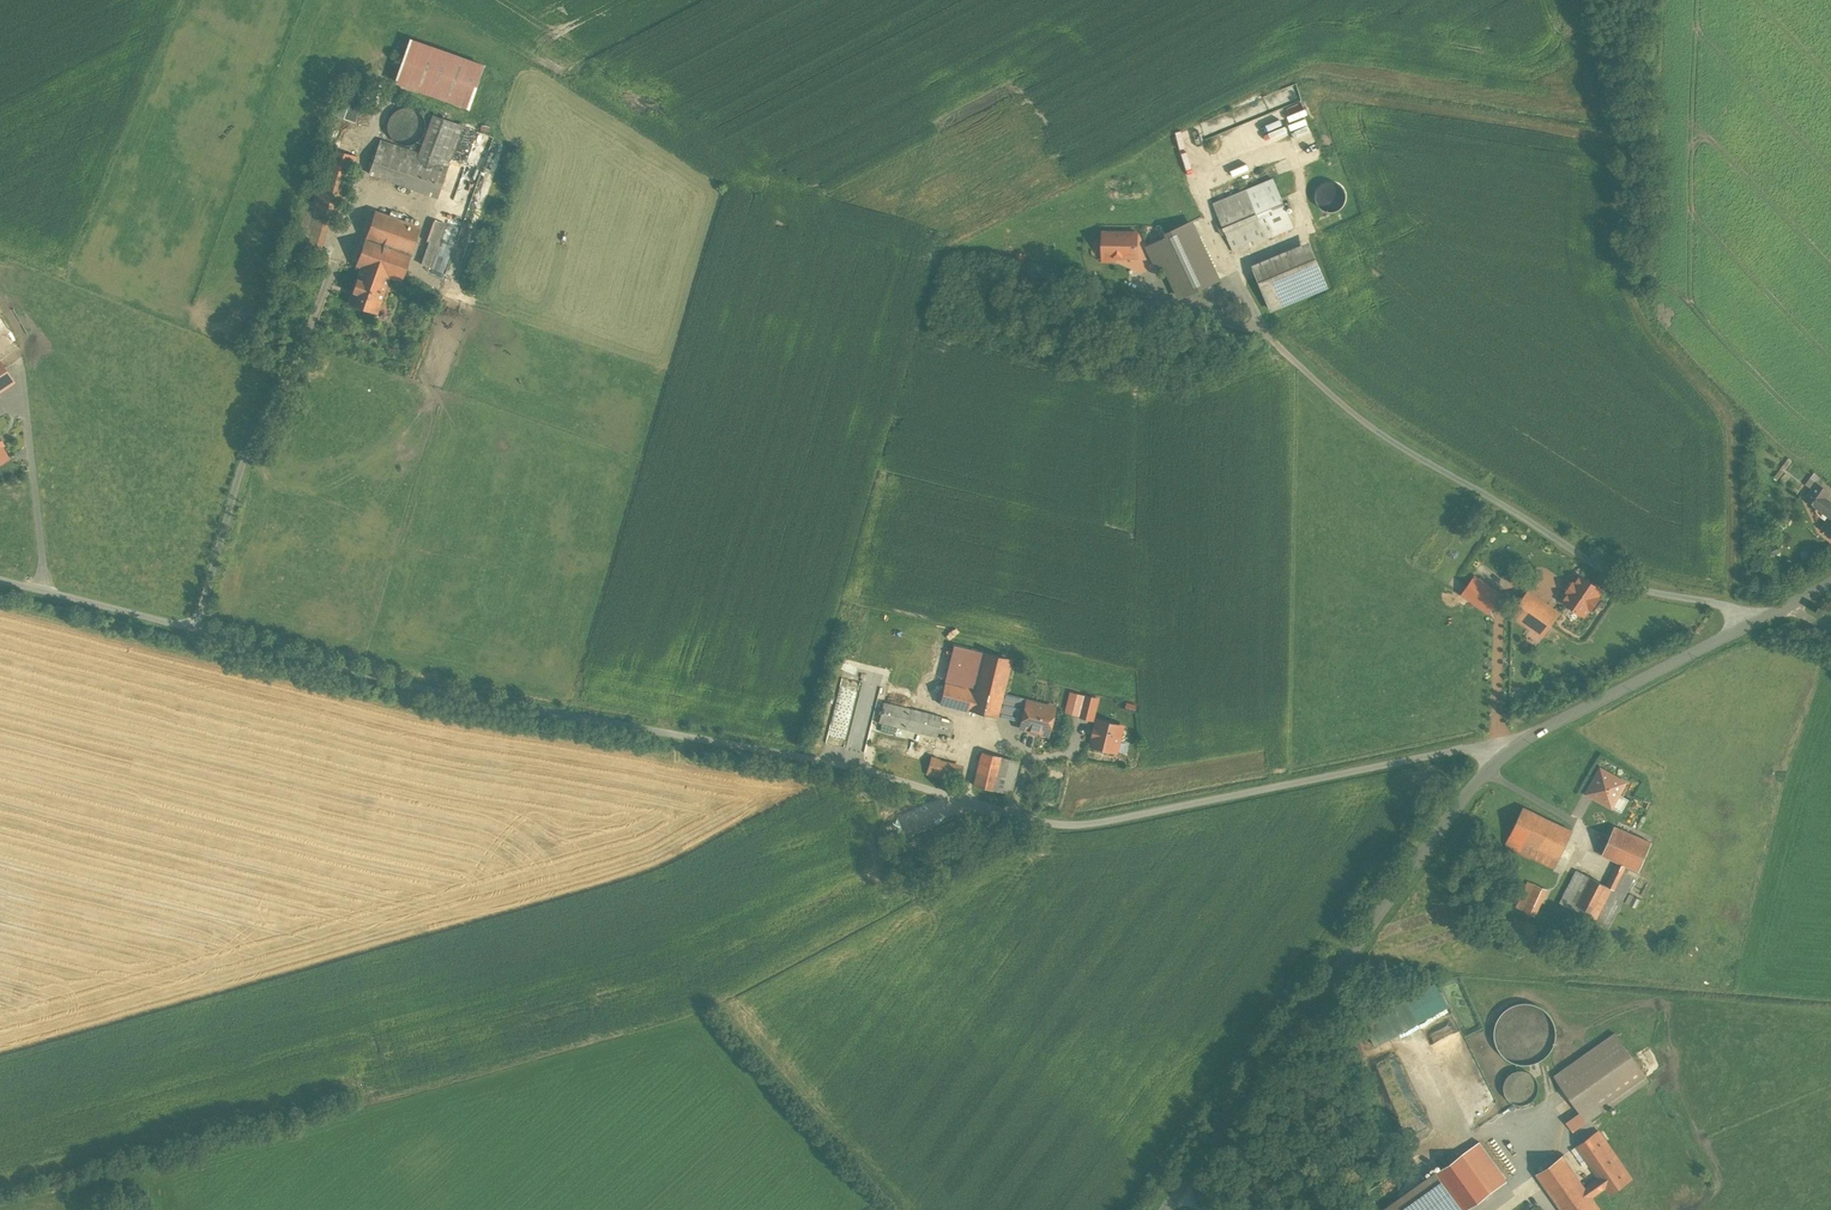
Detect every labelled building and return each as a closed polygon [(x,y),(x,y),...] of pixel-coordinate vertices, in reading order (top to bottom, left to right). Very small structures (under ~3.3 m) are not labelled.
[(484,65),(410,39),(396,81),(469,107),(484,65)] [(409,107),(406,107),(403,107),(400,108),(397,109),(394,111),(392,113),(390,116),(389,119),(388,122),(388,125),(388,128),(388,131),(389,134),(391,137),(393,139),(396,141),(398,143),(401,144),(404,145),(408,145),(411,145),(414,144),(417,142),(419,140),(421,138),(423,136),(425,133),(426,130),(426,127),(426,123),(425,120),(424,117),(422,115),(420,112),(418,110),(415,109),(412,107),(409,107)] [(433,115),(420,153),(449,164),(462,126),(433,115)] [(420,153),(382,140),(378,150),(446,174),(449,164),(420,153)] [(446,174),(378,150),(370,173),(438,196),(446,174)] [(1213,203),(1222,223),(1217,225),(1222,235),(1226,233),(1234,252),(1292,227),(1271,179),(1213,203)] [(1186,182),(1150,199),(1168,237),(1148,246),(1157,266),(1165,262),(1181,297),(1217,280),(1190,224),(1203,218),(1186,182)] [(313,202),(307,200),(300,223),(312,227),(317,213),(313,202)] [(421,226),(376,210),(356,265),(361,267),(390,277),(402,281),(421,226)] [(440,213),(422,264),(431,267),(449,216),(440,213)] [(1137,232),(1103,232),(1103,261),(1114,261),(1114,256),(1137,257),(1137,232)] [(330,251),(327,248),(323,248),(323,249),(320,249),(320,251),(322,252),(322,253),(325,256),(329,255),(330,251)] [(1314,252),(1258,276),(1272,309),(1328,286),(1314,252)] [(390,277),(361,267),(348,303),(378,313),(390,277)] [(1226,329),(1216,327),(1210,347),(1219,349),(1226,329)] [(13,380),(0,361),(0,389),(13,380)] [(1818,482),(1812,478),(1807,485),(1813,489),(1818,482)] [(1813,489),(1806,498),(1818,506),(1824,497),(1829,491),(1818,482),(1813,489)] [(1824,497),(1818,506),(1830,515),(1830,502),(1824,497)] [(1506,597),(1475,575),(1462,592),(1494,615),(1506,597)] [(1580,575),(1575,583),(1573,582),(1567,592),(1568,593),(1563,601),(1584,615),(1601,590),(1580,575)] [(1560,613),(1527,591),(1511,614),(1515,618),(1543,637),(1560,613)] [(1822,615),(1825,609),(1819,606),(1816,612),(1822,615)] [(1012,658),(982,651),(975,681),(1005,688),(1012,658)] [(975,681),(974,685),(970,684),(970,686),(946,680),(940,706),(957,711),(958,707),(987,714),(986,720),(996,723),(998,715),(1002,700),(1003,695),(1005,688),(975,681)] [(1055,707),(1003,695),(1002,700),(1016,704),(1012,718),(1022,720),(1020,727),(1048,733),(1055,707)] [(1098,698),(1087,695),(1082,716),(1093,719),(1098,698)] [(1016,704),(1002,700),(998,715),(1012,718),(1016,704)] [(942,717),(884,703),(882,711),(879,710),(878,716),(880,717),(879,722),(906,728),(906,731),(908,731),(908,729),(933,735),(932,738),(935,738),(936,736),(937,736),(942,717)] [(1123,726),(1099,720),(1097,729),(1096,728),(1094,735),(1095,736),(1093,745),(1117,751),(1123,726)] [(1002,756),(983,752),(974,785),(994,790),(1002,756)] [(1019,761),(1002,756),(994,790),(1011,794),(1019,761)] [(960,771),(929,763),(927,773),(958,781),(960,771)] [(1625,783),(1601,769),(1587,793),(1611,807),(1625,783)] [(1572,831),(1524,807),(1511,834),(1559,858),(1572,831)] [(1653,843),(1615,826),(1602,854),(1619,862),(1628,866),(1641,871),(1653,843)] [(1559,858),(1511,834),(1506,844),(1555,867),(1559,858)] [(1618,864),(1617,864),(1606,885),(1616,890),(1628,866),(1619,862),(1618,864)] [(1560,873),(1537,865),(1534,874),(1557,882),(1560,873)] [(1606,885),(1578,870),(1561,903),(1589,918),(1599,922),(1616,890),(1606,885)] [(1546,889),(1534,883),(1528,897),(1540,902),(1546,889)] [(1425,1025),(1413,1002),(1368,1025),(1380,1048),(1425,1025)] [(1616,1033),(1555,1075),(1581,1112),(1587,1121),(1604,1109),(1605,1111),(1649,1080),(1616,1033)] [(1581,1112),(1567,1122),(1573,1130),(1587,1121),(1581,1112)] [(1563,1154),(1537,1173),(1563,1209),(1602,1209),(1592,1196),(1606,1186),(1611,1193),(1625,1184),(1626,1186),(1630,1183),(1629,1181),(1595,1132),(1577,1145),(1599,1176),(1585,1186),(1563,1154)] [(1438,1171),(1465,1209),(1466,1209),(1508,1180),(1480,1141),(1438,1171)] [(1382,1209),(1465,1209),(1438,1171),(1382,1209)]
